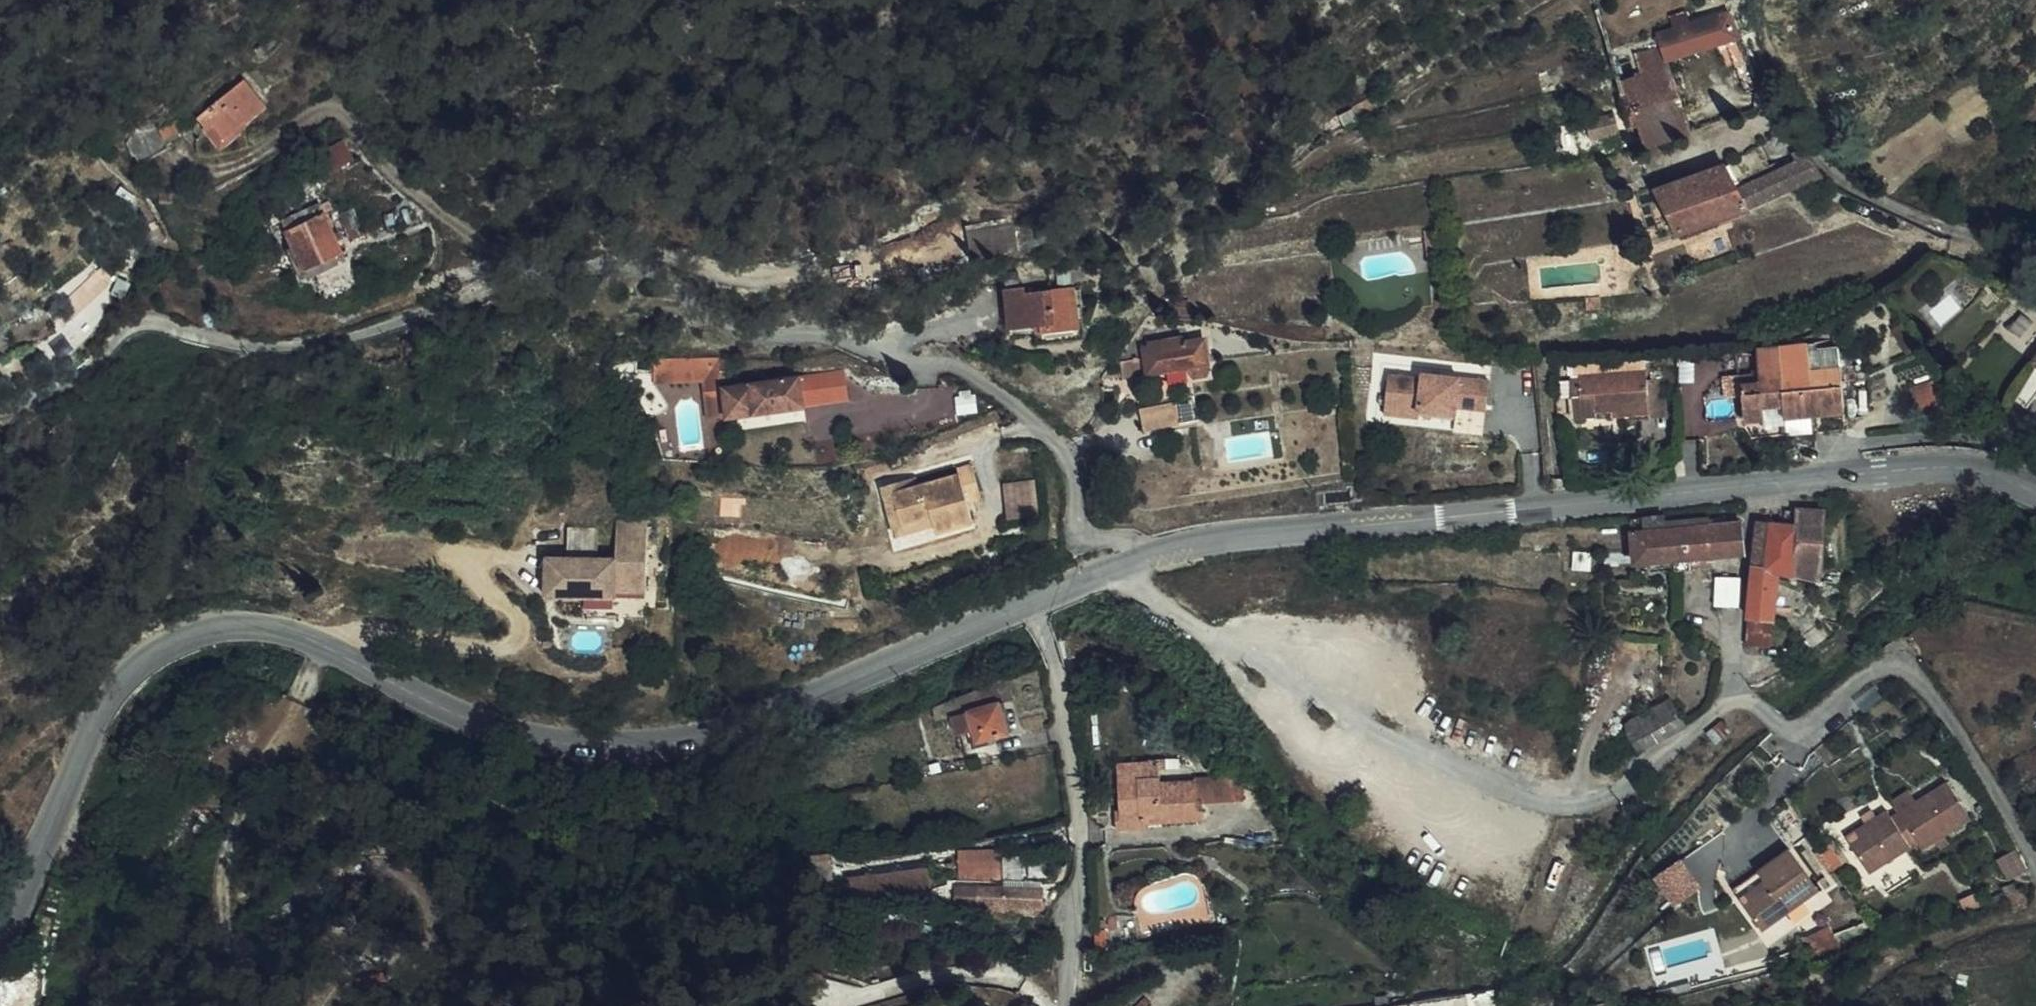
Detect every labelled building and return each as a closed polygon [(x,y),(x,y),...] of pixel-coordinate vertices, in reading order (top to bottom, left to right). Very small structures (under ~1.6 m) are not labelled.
[(1761,86),(1730,15),(1706,23),(1713,46),(1725,42),(1747,93),(1761,86)] [(1677,32),(1693,27),(1690,17),(1674,22),(1677,32)] [(1713,46),(1706,23),(1693,27),(1677,32),(1659,38),(1664,50),(1668,62),(1713,46)] [(1637,82),(1623,85),(1626,95),(1622,96),(1621,97),(1627,124),(1630,129),(1639,127),(1651,124),(1657,146),(1692,133),(1668,62),(1664,50),(1637,59),(1644,80),(1637,82)] [(197,118),(206,131),(213,125),(223,136),(242,121),(245,123),(265,108),(244,81),(197,118)] [(1618,131),(1614,116),(1588,124),(1592,138),(1618,131)] [(185,131),(177,119),(158,130),(166,147),(182,139),(180,133),(185,131)] [(213,125),(206,131),(205,131),(220,151),(248,129),(245,123),(242,121),(223,136),(213,125)] [(1647,150),(1657,146),(1651,124),(1639,127),(1647,150)] [(135,156),(139,165),(168,149),(166,147),(158,130),(134,136),(126,145),(132,157),(135,156)] [(279,183),(288,198),(322,178),(350,159),(342,144),(279,183)] [(1770,166),(1759,146),(1726,166),(1734,183),(1770,166)] [(1748,209),(1817,178),(1821,176),(1801,148),(1792,154),(1796,163),(1773,174),(1770,166),(1734,183),(1748,209)] [(1748,209),(1734,183),(1726,166),(1655,190),(1660,200),(1679,235),(1749,211),(1748,209)] [(316,264),(318,271),(343,258),(318,206),(281,223),(285,233),(303,270),(316,264)] [(339,216),(348,237),(361,233),(364,242),(389,233),(388,227),(395,224),(391,213),(357,224),(352,211),(339,216)] [(974,255),(1021,248),(1016,218),(970,225),(974,255)] [(276,238),(278,237),(285,233),(281,223),(271,228),(276,238)] [(303,270),(307,277),(318,271),(316,264),(303,270)] [(62,326),(109,283),(99,272),(63,305),(68,311),(57,321),(62,326)] [(1035,327),(1036,334),(1078,329),(1073,288),(1025,294),(1025,289),(1005,292),(1010,329),(1035,327)] [(1958,291),(1931,307),(1938,319),(1966,303),(1958,291)] [(1078,329),(1036,334),(1037,346),(1080,340),(1078,329)] [(1208,363),(1204,341),(1185,345),(1184,339),(1144,346),(1149,373),(1189,367),(1208,363)] [(1838,366),(1836,348),(1816,350),(1809,351),(1808,344),(1778,347),(1783,406),(1784,414),(1844,409),(1840,366),(1838,366)] [(1742,384),(1744,417),(1764,415),(1764,408),(1783,406),(1778,347),(1757,350),(1759,372),(1761,372),(1761,382),(1742,384)] [(2031,362),(2035,365),(2012,396),(2026,407),(2035,394),(2035,355),(2031,362)] [(1147,374),(1145,358),(1123,361),(1126,377),(1147,374)] [(1578,375),(1648,371),(1647,360),(1555,361),(1557,376),(1571,375),(1573,400),(1580,399),(1578,375)] [(651,364),(651,385),(702,384),(703,395),(724,392),(722,381),(721,372),(719,363),(651,364)] [(1208,363),(1189,367),(1191,375),(1195,379),(1207,377),(1209,372),(1208,363)] [(731,380),(729,371),(721,372),(722,381),(731,380)] [(1648,381),(1648,371),(1578,375),(1580,399),(1573,400),(1574,420),(1594,418),(1593,411),(1613,410),(1630,409),(1631,419),(1651,418),(1648,381)] [(812,401),(846,395),(843,372),(808,377),(812,401)] [(1391,377),(1388,410),(1423,413),(1458,416),(1459,408),(1488,411),(1491,381),(1424,375),(1424,380),(1391,377)] [(1664,379),(1648,381),(1651,418),(1666,417),(1664,379)] [(1921,423),(1951,415),(1948,412),(1956,410),(1938,380),(1912,388),(1921,423)] [(724,392),(703,395),(707,422),(727,419),(801,410),(798,383),(724,392)] [(1145,431),(1198,420),(1194,397),(1194,395),(1175,398),(1176,404),(1141,411),(1145,431)] [(1765,425),(1785,423),(1784,418),(1784,414),(1783,406),(1764,408),(1764,415),(1744,417),(1744,421),(1764,419),(1765,425)] [(1613,420),(1631,419),(1630,409),(1613,410),(1613,420)] [(1845,413),(1844,409),(1784,414),(1784,418),(1845,413)] [(1423,413),(1388,410),(1387,417),(1422,420),(1423,413)] [(1972,418),(1972,416),(1972,413),(1970,411),(1968,410),(1966,410),(1964,410),(1962,411),(1960,413),(1960,415),(1960,417),(1961,419),(1962,421),(1964,422),(1967,422),(1969,421),(1971,420),(1972,418)] [(885,473),(897,469),(896,464),(884,468),(885,473)] [(934,527),(936,535),(974,524),(968,503),(981,499),(971,466),(956,470),(957,475),(918,486),(892,494),(889,486),(881,488),(887,507),(895,505),(901,526),(931,518),(934,527)] [(916,478),(889,486),(892,494),(918,486),(916,478)] [(1041,515),(1036,480),(1008,484),(1013,519),(1041,515)] [(895,505),(887,507),(896,538),(934,527),(931,518),(901,526),(895,505)] [(1772,523),(1758,521),(1746,646),(1772,648),(1779,574),(1784,524),(1779,524),(1780,512),(1773,511),(1772,523)] [(1786,511),(1784,524),(1796,525),(1797,511),(1786,511)] [(1793,567),(1822,570),(1822,565),(1822,512),(1797,511),(1796,525),(1793,567)] [(646,591),(649,518),(619,517),(617,557),(547,554),(545,594),(617,596),(618,590),(646,591)] [(1667,519),(1632,522),(1634,554),(1616,556),(1617,568),(1635,566),(1635,563),(1693,558),(1690,529),(1689,529),(1669,530),(1667,519)] [(1779,574),(1821,581),(1822,570),(1793,567),(1796,525),(1784,524),(1779,574)] [(1715,527),(1719,555),(1744,553),(1740,526),(1715,527)] [(1690,529),(1693,558),(1719,555),(1715,527),(1690,529)] [(1744,553),(1719,555),(1719,580),(1740,579),(1744,553)] [(1814,655),(1833,640),(1821,625),(1801,640),(1814,655)] [(952,718),(1003,704),(1015,701),(1010,678),(933,711),(936,722),(952,718)] [(1633,733),(1643,750),(1683,728),(1669,702),(1625,726),(1627,736),(1633,733)] [(1011,733),(1003,704),(952,718),(957,737),(976,731),(980,742),(1011,733)] [(1627,737),(1637,754),(1643,750),(1633,733),(1627,736),(1627,737)] [(1118,781),(1160,780),(1159,763),(1117,765),(1118,781)] [(1211,782),(1195,783),(1196,802),(1202,801),(1203,803),(1230,802),(1229,795),(1229,777),(1211,778),(1211,782)] [(1239,787),(1229,777),(1229,795),(1239,795),(1239,787)] [(1196,802),(1195,783),(1160,784),(1160,780),(1118,781),(1119,812),(1115,813),(1116,830),(1146,829),(1146,824),(1203,821),(1203,803),(1202,801),(1196,802)] [(1918,803),(1898,814),(1908,830),(1902,833),(1910,847),(1911,848),(1918,844),(1922,849),(1934,841),(1942,836),(1970,819),(1948,784),(1918,803)] [(1910,792),(1891,803),(1898,814),(1918,803),(1910,792)] [(1865,827),(1878,819),(1872,811),(1860,819),(1865,827)] [(1908,830),(1898,814),(1891,818),(1888,813),(1878,819),(1865,827),(1847,839),(1868,874),(1910,847),(1902,833),(1908,830)] [(1949,845),(1942,836),(1934,841),(1941,850),(1949,845)] [(1833,842),(1820,850),(1834,872),(1840,867),(1832,853),(1837,850),(1833,842)] [(959,879),(1001,878),(1000,846),(958,847),(959,879)] [(1768,886),(1742,905),(1762,930),(1817,890),(1788,850),(1758,871),(1768,886)] [(2007,880),(2023,871),(2012,851),(1996,859),(2007,880)] [(1654,874),(1676,906),(1704,887),(1683,856),(1654,874)] [(929,867),(852,877),(854,897),(932,887),(929,867)] [(1732,890),(1742,905),(1768,886),(1758,871),(1732,890)] [(953,901),(1039,913),(1039,905),(1046,906),(1047,899),(1045,899),(1046,887),(956,883),(953,901)] [(1841,948),(1829,929),(1806,941),(1817,959),(1841,948)] [(816,997),(819,986),(807,983),(802,997),(809,1000),(816,997)]
